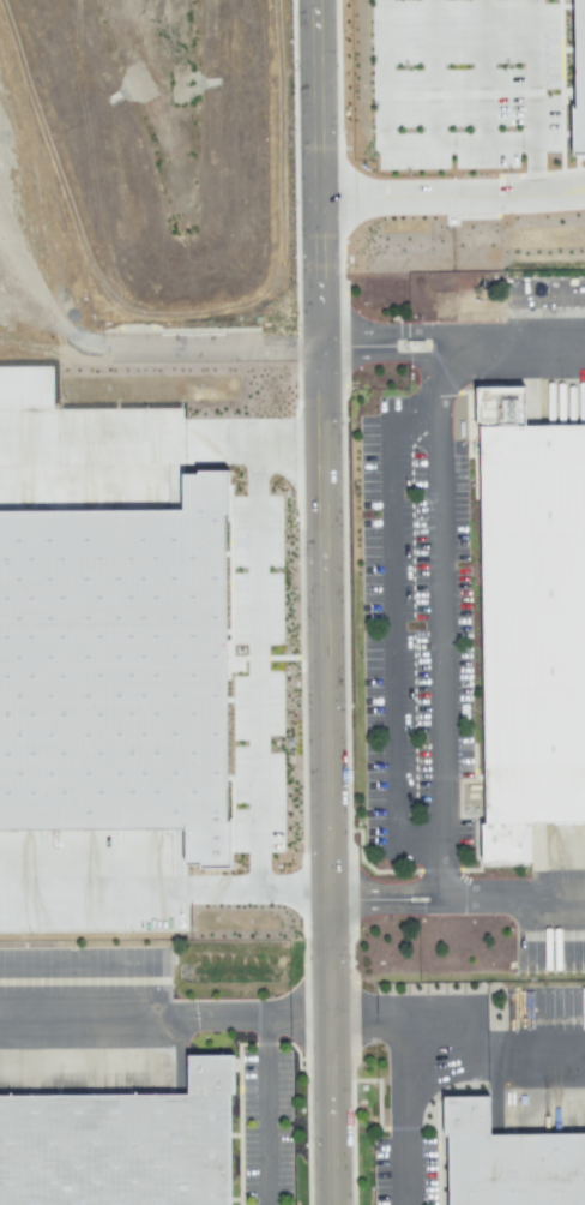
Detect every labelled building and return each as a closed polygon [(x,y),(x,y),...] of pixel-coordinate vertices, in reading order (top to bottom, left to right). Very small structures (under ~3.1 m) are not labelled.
[(568,162),(584,162),(584,0),(565,0),(568,162)] [(483,867),(535,864),(533,822),(584,821),(584,423),(530,424),(529,386),(477,386),(477,428),(483,834),(483,867)] [(230,1053),(234,1204),(0,1204),(0,1053),(230,1053)] [(490,1137),(488,1098),(445,1098),(445,1137),(446,1204),(584,1204),(584,1135),(490,1137)]
